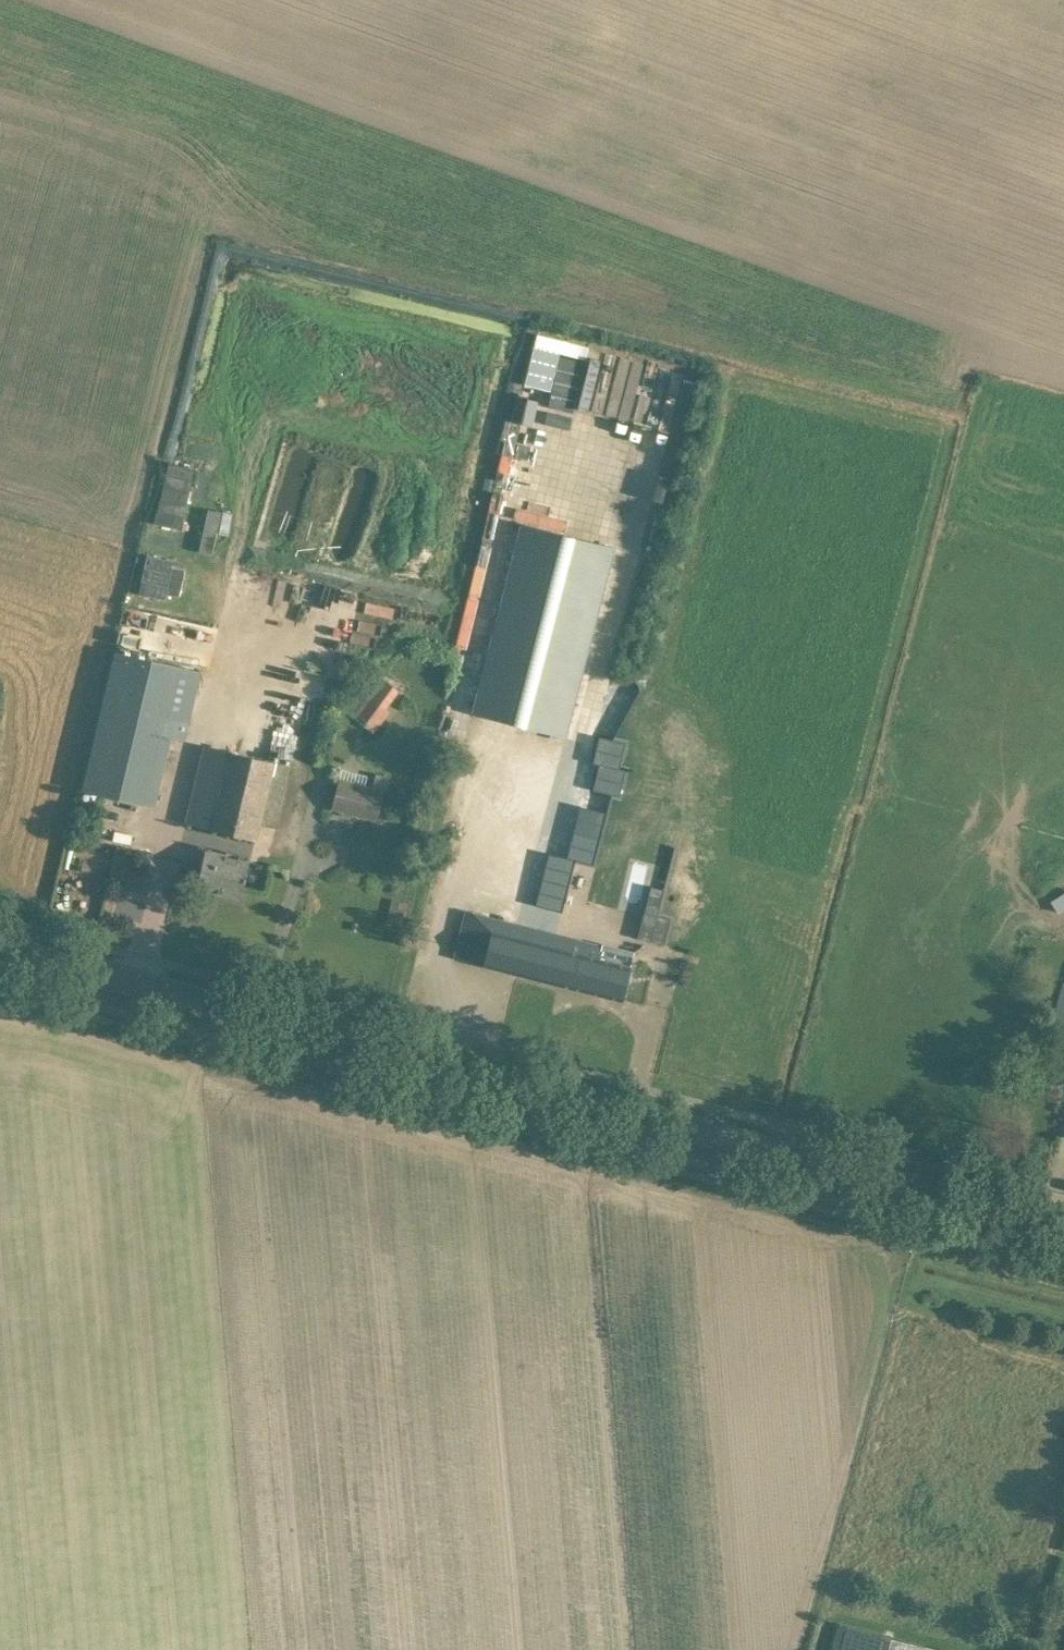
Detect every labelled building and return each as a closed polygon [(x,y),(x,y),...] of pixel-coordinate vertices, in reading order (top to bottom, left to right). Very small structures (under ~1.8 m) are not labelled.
[(523,396),(550,404),(567,339),(540,331),(523,396)] [(559,391),(588,394),(594,344),(566,341),(559,391)] [(595,387),(604,389),(611,350),(601,349),(595,387)] [(659,411),(656,420),(669,424),(682,371),(641,361),(630,404),(659,411)] [(529,490),(545,427),(518,420),(502,483),(529,490)] [(181,530),(191,489),(196,469),(169,462),(164,483),(155,523),(181,530)] [(200,550),(215,553),(219,531),(229,533),(233,511),(209,506),(200,550)] [(472,713),(565,737),(614,547),(521,523),(472,713)] [(173,561),(147,555),(139,595),(165,599),(166,592),(179,595),(185,571),(172,568),(173,561)] [(382,678),(374,689),(391,701),(399,690),(382,678)] [(352,718),(374,733),(389,712),(385,709),(391,701),(374,689),(352,718)] [(81,790),(155,807),(171,737),(98,720),(81,790)] [(593,789),(619,795),(625,770),(619,768),(625,743),(599,736),(593,761),(599,763),(593,789)] [(286,783),(270,778),(274,762),(203,745),(184,824),(255,841),(259,826),(275,830),(286,783)] [(377,819),(384,791),(387,791),(391,777),(376,773),(373,788),(341,779),(333,807),(372,818),(377,819)] [(205,850),(202,865),(197,886),(241,897),(246,876),(250,861),(205,850)] [(644,912),(657,915),(664,889),(651,886),(644,912)] [(400,926),(406,902),(392,899),(386,923),(400,926)] [(454,957),(622,1000),(631,966),(599,958),(602,946),(466,911),(454,957)] [(404,933),(401,944),(416,948),(419,937),(404,933)] [(1062,978),(1052,1015),(1063,1018),(1063,979),(1062,978)] [(940,1646),(840,1621),(831,1649),(955,1649),(940,1646)]
